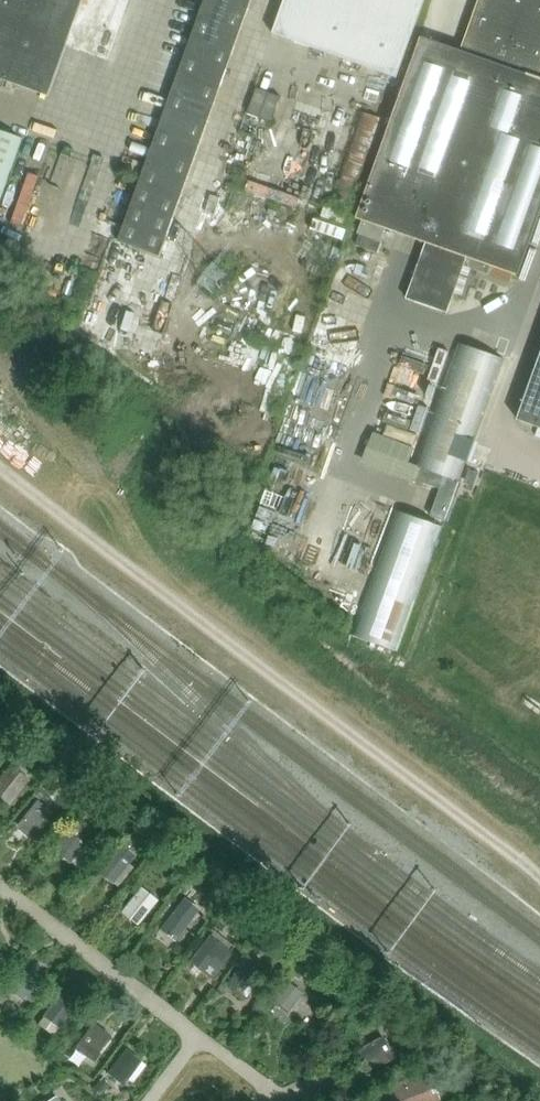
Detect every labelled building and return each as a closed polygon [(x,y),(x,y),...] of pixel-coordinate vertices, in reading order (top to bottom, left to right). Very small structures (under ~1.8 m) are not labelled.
[(49,96),(66,47),(83,0),(0,0),(0,79),(49,96)] [(160,256),(252,0),(205,0),(119,242),(160,256)] [(396,78),(425,0),(285,0),(273,34),(396,78)] [(392,122),(357,218),(426,243),(406,298),(448,312),(465,264),(489,273),(491,266),(519,276),(539,216),(539,0),(481,0),(465,52),(422,37),(392,122)] [(254,87),(239,128),(280,143),(295,102),(254,87)] [(384,119),(363,112),(333,194),(354,201),(384,119)] [(337,117),(330,138),(371,153),(379,132),(337,117)] [(239,128),(224,170),(265,185),(280,143),(239,128)] [(23,140),(0,131),(0,201),(23,140)] [(330,138),(322,158),(364,174),(371,153),(330,138)] [(322,158),(315,179),(356,194),(364,174),(322,158)] [(224,170),(209,211),(250,226),(265,185),(224,170)] [(315,179),(307,200),(349,215),(356,194),(315,179)] [(307,200),(300,221),(341,236),(349,215),(307,200)] [(300,221),(292,241),(334,256),(341,236),(300,221)] [(361,234),(357,245),(378,253),(382,242),(361,234)] [(270,304),(262,324),(304,339),(311,319),(270,304)] [(262,324),(255,345),(296,360),(304,339),(262,324)] [(461,480),(505,359),(459,342),(415,463),(461,480)] [(255,345),(247,366),(289,381),(296,360),(255,345)] [(539,428),(539,359),(518,420),(539,428)] [(247,366),(240,386),(281,401),(289,381),(247,366)] [(16,461),(29,440),(5,425),(0,432),(0,451),(16,461)] [(440,488),(444,476),(420,468),(416,480),(440,488)] [(442,485),(431,516),(445,522),(460,482),(448,477),(445,486),(442,485)] [(398,511),(354,635),(398,651),(443,527),(398,511)] [(0,776),(0,796),(8,802),(10,804),(28,781),(9,765),(0,776)] [(70,779),(64,787),(76,796),(82,788),(70,779)] [(40,801),(20,826),(34,837),(49,818),(42,812),(46,806),(40,801)] [(98,802),(93,809),(102,815),(106,809),(98,802)] [(68,832),(55,851),(71,862),(84,844),(68,832)] [(119,844),(99,871),(115,883),(135,856),(119,844)] [(178,868),(169,878),(176,884),(185,874),(178,868)] [(141,886),(125,907),(142,920),(158,900),(157,900),(141,886)] [(240,892),(228,908),(235,913),(247,898),(240,892)] [(184,897),(160,928),(176,940),(200,910),(184,897)] [(210,934),(189,961),(190,961),(202,971),(209,962),(219,970),(233,952),(210,934)] [(245,961),(228,983),(242,993),(253,979),(258,983),(264,975),(245,961)] [(300,964),(292,975),(300,980),(308,970),(300,964)] [(23,970),(9,989),(10,989),(24,1000),(26,998),(33,1004),(45,987),(23,970)] [(288,981),(273,1001),(273,1002),(288,1013),(303,993),(288,981)] [(59,996),(44,1016),(59,1028),(77,1004),(62,992),(59,996)] [(79,1042),(75,1048),(95,1061),(100,1053),(98,1051),(108,1037),(92,1025),(79,1042)] [(383,1035),(358,1049),(358,1050),(366,1064),(370,1071),(395,1057),(383,1035)] [(126,1049),(107,1073),(123,1085),(141,1061),(126,1049)] [(393,1083),(400,1100),(441,1100),(429,1070),(393,1083)] [(102,1078),(93,1088),(101,1095),(110,1085),(102,1078)]
